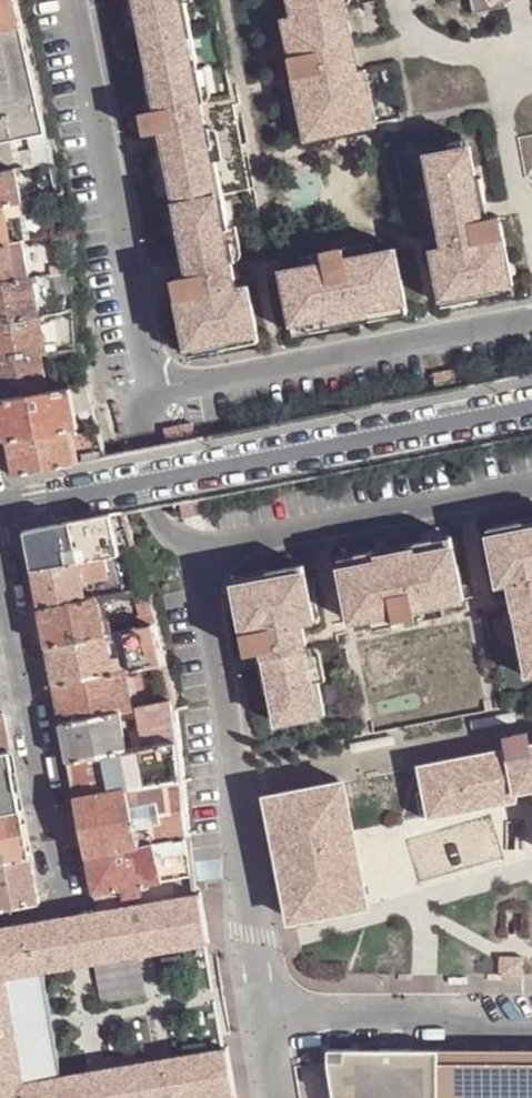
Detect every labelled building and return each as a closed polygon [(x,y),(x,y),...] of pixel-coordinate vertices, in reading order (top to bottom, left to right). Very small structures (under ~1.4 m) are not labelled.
[(17,0),(0,0),(0,30),(23,25),(17,0)] [(137,35),(142,34),(153,89),(147,90),(154,124),(144,126),(147,146),(158,144),(165,185),(171,184),(182,240),(176,241),(184,282),(174,284),(187,352),(259,338),(249,285),(237,287),(233,266),(237,265),(212,133),(207,134),(202,106),(206,106),(186,0),(130,0),(137,35)] [(380,130),(367,75),(356,78),(350,53),(355,52),(343,0),(291,0),(301,45),(288,48),(309,140),(342,133),(344,138),(380,130)] [(474,14),(507,7),(507,5),(506,0),(471,0),(474,14)] [(13,139),(32,136),(49,133),(54,132),(43,81),(28,24),(23,25),(0,30),(0,142),(13,139)] [(49,133),(32,136),(35,150),(51,147),(49,133)] [(13,139),(0,142),(0,153),(15,151),(13,139)] [(471,145),(423,154),(430,188),(434,187),(437,202),(433,203),(436,221),(440,221),(445,245),(442,246),(442,247),(433,248),(444,303),(481,296),(480,290),(513,284),(500,216),(490,218),(483,177),(477,178),(471,145)] [(16,159),(18,168),(54,161),(51,147),(35,150),(36,155),(16,159)] [(18,168),(3,171),(0,171),(0,203),(3,203),(23,199),(18,168)] [(32,210),(30,198),(23,199),(3,203),(6,215),(32,210)] [(3,203),(0,203),(0,242),(11,240),(6,215),(3,203)] [(39,235),(38,228),(22,231),(23,238),(34,237),(39,235)] [(40,274),(34,237),(23,238),(11,240),(18,278),(33,275),(40,274)] [(11,240),(0,242),(0,281),(18,278),(11,240)] [(333,259),(283,269),(295,331),(332,324),(331,320),(353,316),(352,310),(369,307),(371,317),(408,310),(396,247),(347,257),(345,246),(330,249),(333,259)] [(77,268),(76,260),(58,263),(59,271),(77,268)] [(33,275),(18,278),(0,281),(0,320),(26,316),(38,314),(41,313),(35,282),(33,275)] [(80,299),(68,302),(68,309),(81,307),(80,299)] [(38,314),(26,316),(33,354),(43,352),(54,350),(53,343),(44,344),(38,314)] [(0,320),(0,360),(33,354),(26,316),(0,320)] [(79,349),(79,346),(54,350),(56,363),(79,359),(79,349)] [(43,352),(33,354),(0,360),(0,394),(1,399),(50,390),(48,381),(43,352)] [(455,370),(434,374),(436,386),(458,382),(455,370)] [(65,387),(63,379),(48,381),(50,390),(65,387)] [(80,424),(72,386),(65,387),(50,390),(1,399),(9,437),(69,426),(80,424)] [(102,433),(98,420),(80,424),(69,426),(72,439),(102,433)] [(72,439),(69,426),(9,437),(16,473),(76,463),(76,460),(72,439)] [(26,530),(33,570),(80,561),(93,558),(96,557),(109,554),(111,554),(120,553),(116,531),(111,513),(26,530)] [(487,538),(496,588),(508,585),(512,611),(510,611),(522,676),(531,674),(531,536),(523,537),(522,532),(487,538)] [(372,552),(339,558),(351,622),(402,612),(404,622),(424,618),(422,608),(466,600),(453,536),(421,543),(422,550),(373,560),(372,552)] [(372,552),(373,560),(422,550),(421,543),(372,552)] [(96,557),(93,558),(97,579),(113,576),(109,554),(96,557)] [(80,561),(33,570),(40,608),(87,599),(80,561)] [(137,565),(126,567),(131,591),(135,590),(145,588),(137,565)] [(272,692),(278,723),(328,714),(315,649),(312,649),(308,624),(319,622),(310,573),(274,580),(275,585),(240,592),(253,657),(261,655),(268,693),(272,692)] [(148,598),(145,588),(135,590),(143,627),(156,625),(148,598)] [(48,646),(106,635),(105,627),(103,619),(98,597),(87,599),(40,608),(48,646)] [(165,663),(156,625),(143,627),(125,631),(134,669),(157,665),(165,663)] [(134,669),(125,631),(106,635),(115,673),(126,670),(134,669)] [(48,646),(55,684),(115,673),(106,635),(48,646)] [(165,663),(157,665),(166,703),(175,700),(165,663)] [(55,684),(62,723),(122,711),(134,708),(126,670),(115,673),(55,684)] [(148,746),(180,739),(176,707),(175,700),(166,703),(140,708),(148,746)] [(62,723),(70,761),(111,753),(130,749),(122,711),(62,723)] [(6,714),(0,716),(0,754),(12,751),(6,714)] [(530,744),(527,731),(505,736),(510,757),(429,772),(434,796),(427,797),(418,799),(423,824),(519,807),(518,799),(531,797),(531,744),(530,744)] [(130,749),(111,753),(118,789),(184,776),(180,739),(148,746),(130,749)] [(12,751),(0,754),(0,815),(23,810),(12,751)] [(111,753),(70,761),(76,797),(118,789),(111,753)] [(434,796),(429,772),(422,773),(427,797),(434,796)] [(189,836),(184,776),(118,789),(76,797),(88,855),(158,841),(189,836)] [(364,906),(339,781),(270,793),(295,923),(333,912),(334,915),(364,906)] [(23,810),(0,815),(0,863),(33,857),(23,810)] [(194,874),(189,836),(158,841),(164,879),(194,874)] [(88,855),(95,894),(125,887),(164,879),(158,841),(88,855)] [(41,904),(36,873),(33,857),(0,863),(0,912),(41,904)] [(128,906),(125,887),(95,894),(98,910),(128,906)] [(201,893),(128,906),(98,910),(0,928),(0,1097),(227,1097),(237,1096),(229,1047),(27,1083),(7,977),(209,941),(201,893)] [(295,923),(334,915),(333,912),(295,923)] [(328,1050),(328,1065),(333,1097),(531,1097),(531,1049),(328,1050)]
